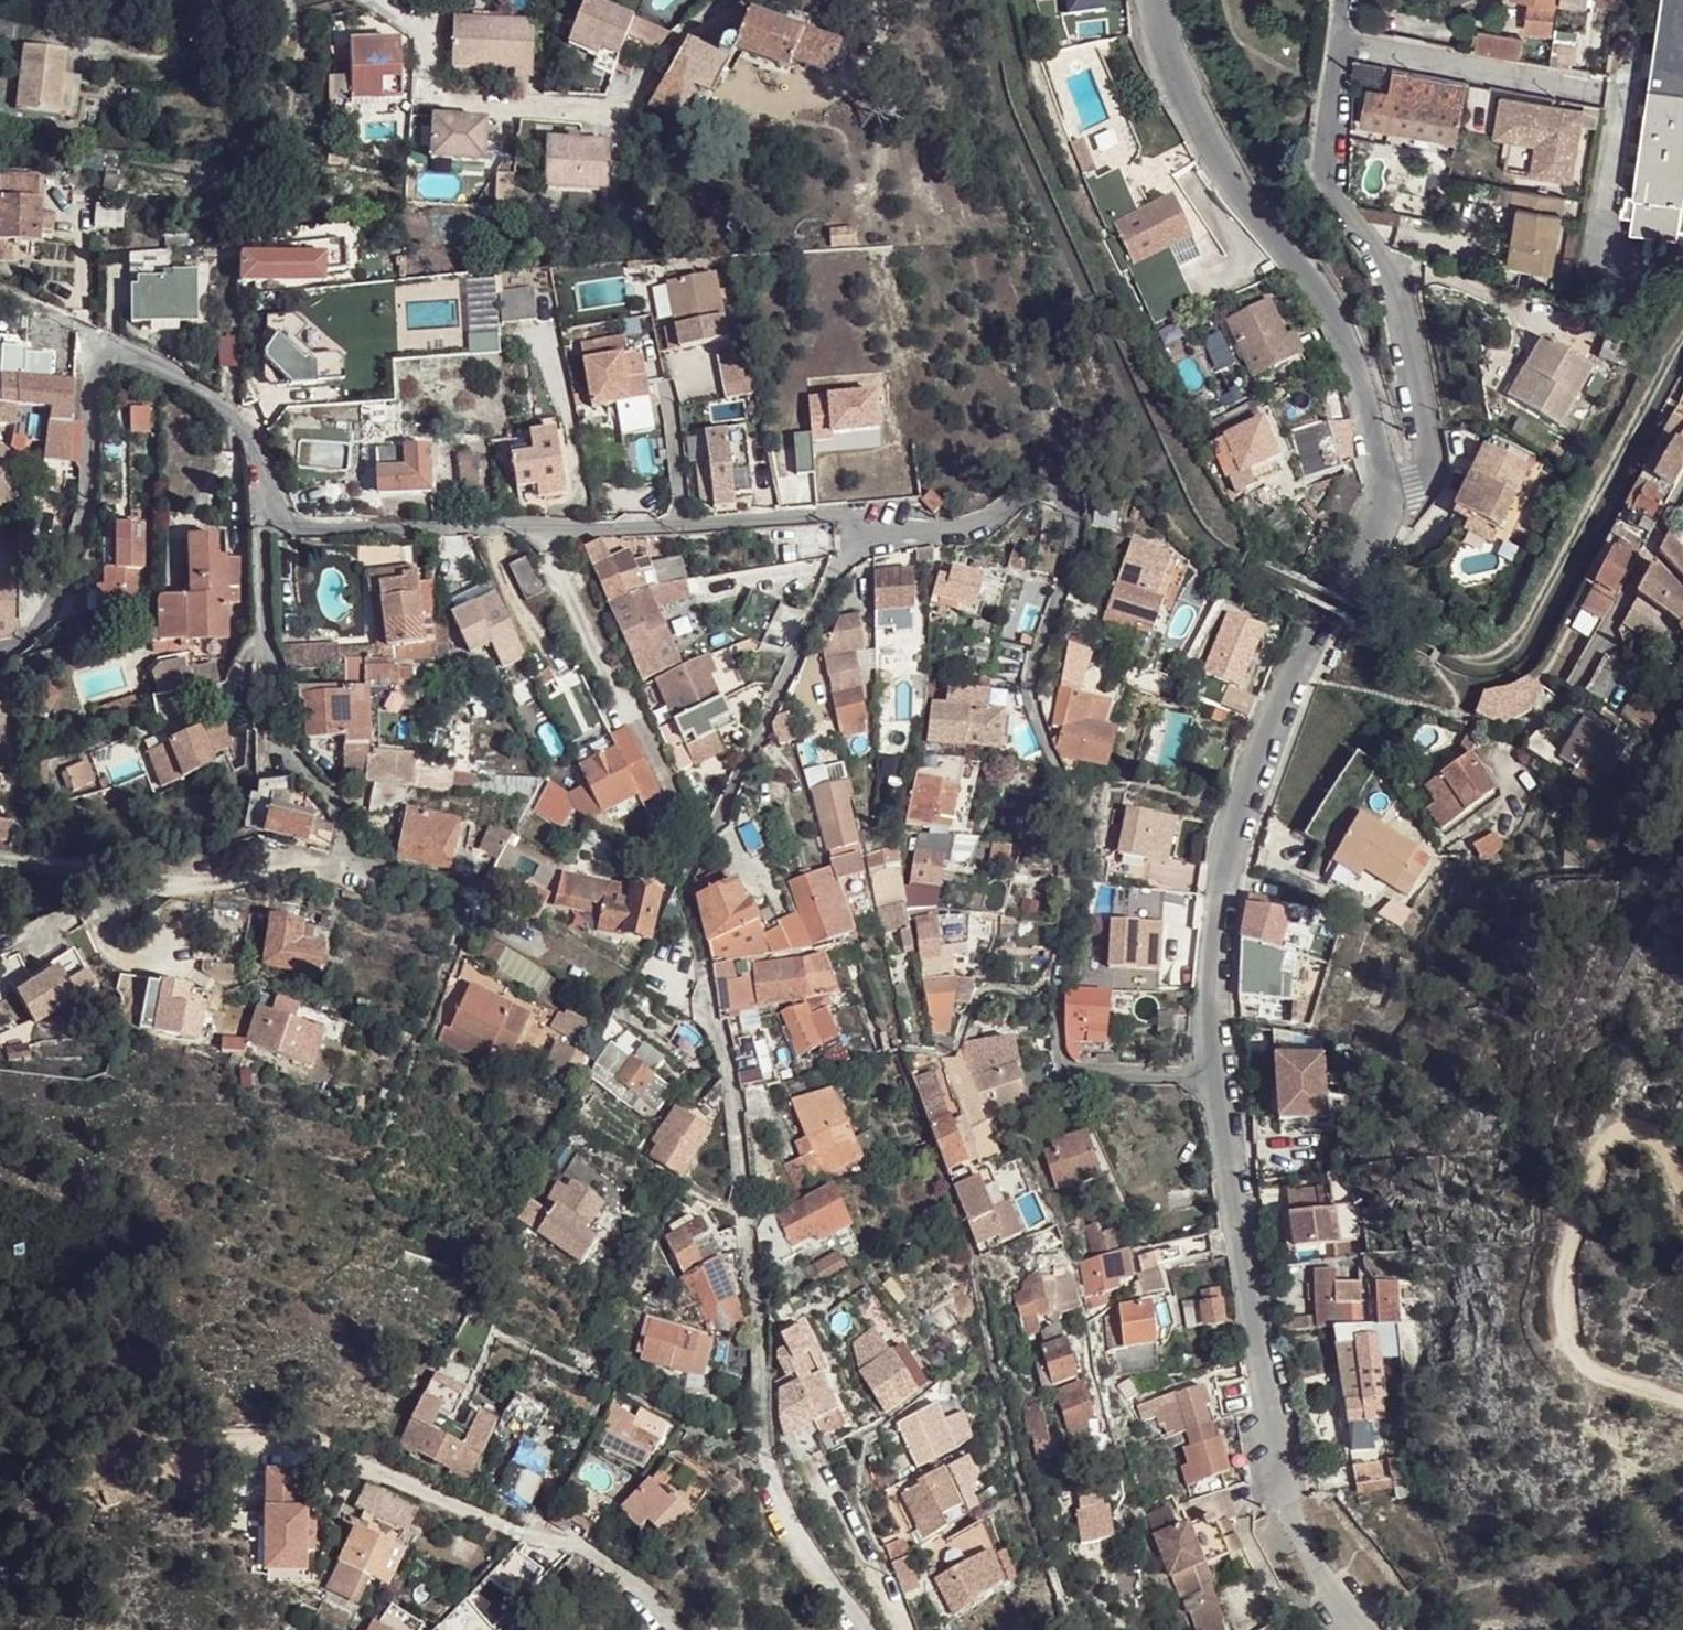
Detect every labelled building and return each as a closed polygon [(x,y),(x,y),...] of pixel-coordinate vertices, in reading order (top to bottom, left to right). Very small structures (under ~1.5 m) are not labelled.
[(571,40),(599,51),(595,62),(613,69),(615,65),(631,71),(643,40),(657,45),(673,29),(598,0),(586,0),(571,40)] [(1062,15),(1104,12),(1104,0),(1061,0),(1062,15)] [(1560,5),(1585,8),(1586,0),(1560,0),(1560,5)] [(1655,52),(1651,79),(1633,195),(1636,196),(1635,207),(1633,218),(1631,233),(1678,240),(1680,232),(1682,233),(1682,0),(1662,0),(1655,52)] [(1558,7),(1532,3),(1528,32),(1554,36),(1558,7)] [(755,15),(750,14),(740,42),(734,50),(736,52),(790,68),(793,60),(806,32),(755,15)] [(533,19),(453,23),(455,70),(519,67),(519,73),(536,73),(533,19)] [(1359,24),(1358,30),(1367,32),(1368,26),(1359,24)] [(1554,46),(1552,58),(1569,60),(1574,32),(1556,30),(1554,46)] [(806,32),(793,60),(823,70),(833,65),(841,43),(806,32)] [(1525,41),(1479,32),(1476,52),(1521,61),(1525,41)] [(733,39),(727,40),(725,40),(721,44),(719,51),(732,55),(736,52),(734,50),(740,42),(733,39)] [(400,41),(350,43),(352,76),(353,92),(353,99),(403,96),(400,41)] [(712,90),(731,57),(718,53),(719,51),(685,41),(665,75),(692,84),(712,90)] [(64,51),(21,48),(16,108),(59,111),(63,72),(64,51)] [(1651,79),(1655,52),(1640,50),(1635,76),(1651,79)] [(71,73),(63,72),(59,111),(68,111),(71,73)] [(1389,94),(1369,91),(1363,126),(1458,142),(1467,87),(1393,74),(1389,94)] [(692,84),(665,75),(647,105),(683,113),(692,84)] [(337,92),(353,92),(352,76),(336,77),(337,92)] [(1601,109),(1556,101),(1553,123),(1598,131),(1601,109)] [(483,124),(429,125),(429,165),(483,165),(483,124)] [(1070,142),(1083,175),(1097,170),(1084,137),(1070,142)] [(614,144),(550,140),(548,187),(612,191),(614,144)] [(1125,269),(1149,327),(1189,310),(1165,252),(1192,240),(1179,210),(1156,220),(1151,209),(1138,214),(1120,171),(1094,181),(1092,177),(1084,180),(1108,239),(1104,241),(1117,273),(1125,269)] [(16,268),(17,247),(40,248),(40,235),(56,235),(56,219),(41,219),(42,183),(0,181),(0,267),(16,268)] [(111,181),(109,193),(122,195),(124,182),(111,181)] [(1556,275),(1568,198),(1516,191),(1514,208),(1520,210),(1515,246),(1512,268),(1556,275)] [(1627,194),(1625,206),(1635,207),(1636,196),(1633,195),(1627,194)] [(1175,199),(1151,209),(1156,220),(1179,210),(1175,199)] [(1620,216),(1633,218),(1635,207),(1625,206),(1621,206),(1620,216)] [(1514,208),(1508,244),(1515,246),(1520,210),(1514,208)] [(1401,228),(1403,218),(1361,210),(1373,223),(1401,228)] [(99,231),(125,234),(127,212),(101,211),(99,231)] [(168,237),(168,253),(170,255),(191,252),(189,236),(168,237)] [(132,260),(132,285),(139,285),(166,284),(165,278),(170,278),(170,256),(132,260)] [(244,261),(244,288),(328,286),(328,277),(327,259),(279,260),(244,261)] [(200,328),(198,277),(174,278),(174,284),(166,284),(139,285),(139,293),(154,293),(154,329),(178,328),(200,328)] [(676,331),(681,353),(728,344),(715,278),(668,287),(676,331)] [(501,293),(536,290),(535,279),(500,283),(501,293)] [(536,290),(539,320),(553,319),(551,288),(536,290)] [(539,320),(536,290),(501,293),(503,321),(539,320)] [(154,329),(154,293),(139,293),(133,294),(134,329),(151,329),(154,329)] [(1254,379),(1295,359),(1286,338),(1269,303),(1228,323),(1254,379)] [(676,331),(664,334),(668,355),(681,353),(676,331)] [(1302,356),(1293,335),(1286,338),(1295,359),(1302,356)] [(582,346),(593,409),(603,407),(652,399),(644,353),(630,355),(627,338),(582,346)] [(1559,430),(1594,369),(1542,340),(1523,371),(1528,374),(1542,383),(1526,412),(1559,430)] [(239,345),(221,346),(222,374),(240,373),(239,345)] [(1,356),(0,379),(13,380),(13,356),(1,356)] [(716,361),(723,390),(745,385),(745,384),(739,356),(716,361)] [(0,380),(0,407),(20,408),(53,411),(52,425),(75,426),(75,423),(79,384),(45,382),(46,370),(28,369),(27,380),(13,380),(0,379),(0,380)] [(1542,383),(1528,374),(1512,404),(1526,412),(1542,383)] [(754,382),(745,384),(745,385),(749,402),(750,401),(757,400),(754,382)] [(865,384),(849,385),(851,406),(867,405),(865,384)] [(727,404),(738,403),(747,402),(749,402),(745,385),(723,390),(725,404),(727,404)] [(1344,390),(1320,397),(1327,418),(1348,411),(1350,410),(1346,397),(1344,390)] [(749,402),(747,402),(749,418),(760,416),(760,413),(757,400),(750,401),(749,402)] [(1227,438),(1262,422),(1255,404),(1214,423),(1215,424),(1222,440),(1227,438)] [(0,407),(0,427),(18,428),(20,408),(0,407)] [(132,433),(151,433),(149,407),(130,408),(132,433)] [(593,409),(590,409),(594,431),(606,429),(603,407),(593,409)] [(1329,423),(1343,469),(1353,464),(1350,421),(1348,411),(1327,418),(1329,423)] [(1262,422),(1227,438),(1222,440),(1212,445),(1227,479),(1230,478),(1237,494),(1254,487),(1248,470),(1278,458),(1262,422)] [(1329,423),(1291,435),(1305,481),(1343,469),(1329,423)] [(46,463),(70,467),(75,426),(52,425),(46,463)] [(366,430),(366,445),(397,444),(397,428),(366,430)] [(1682,476),(1682,436),(1666,428),(1643,471),(1653,476),(1656,478),(1657,478),(1676,489),(1682,476)] [(711,461),(699,462),(702,500),(714,499),(715,508),(736,505),(735,496),(754,494),(747,436),(729,439),(728,430),(707,433),(711,461)] [(558,431),(532,435),(534,449),(535,456),(513,460),(518,491),(538,487),(538,493),(540,498),(567,494),(558,431)] [(694,463),(699,462),(711,461),(706,433),(691,435),(694,463)] [(17,454),(0,446),(0,509),(1,509),(8,503),(17,503),(17,454)] [(1484,447),(1454,509),(1456,510),(1498,530),(1529,468),(1484,447)] [(379,451),(379,473),(371,473),(372,494),(380,493),(379,495),(432,492),(432,470),(438,469),(437,449),(407,449),(379,451)] [(535,456),(534,449),(513,452),(513,460),(535,456)] [(477,457),(460,458),(463,502),(473,501),(479,501),(477,457)] [(1248,470),(1254,487),(1284,473),(1278,458),(1248,470)] [(1625,504),(1635,510),(1648,485),(1653,476),(1643,471),(1625,504)] [(1345,477),(1334,495),(1359,494),(1361,491),(1363,491),(1357,474),(1345,477)] [(1345,477),(1303,489),(1305,495),(1334,495),(1345,477)] [(1676,489),(1657,478),(1652,486),(1671,497),(1676,489)] [(1651,537),(1671,497),(1652,486),(1648,485),(1635,510),(1628,524),(1651,537)] [(1239,503),(1249,521),(1266,511),(1263,505),(1272,501),(1265,488),(1239,503)] [(1359,494),(1334,495),(1320,520),(1327,524),(1337,530),(1359,494)] [(473,511),(473,501),(463,502),(463,511),(473,511)] [(1465,532),(1491,545),(1498,530),(1456,510),(1453,516),(1468,523),(1465,532)] [(1268,521),(1281,539),(1293,530),(1279,512),(1268,521)] [(103,587),(102,614),(139,616),(141,527),(115,526),(114,568),(103,568),(103,587)] [(223,531),(197,531),(197,592),(164,592),(163,625),(163,635),(158,635),(158,654),(204,646),(203,635),(230,635),(231,635),(232,601),(245,602),(245,556),(232,556),(232,552),(223,553),(223,531)] [(1024,534),(1010,532),(1007,555),(1021,557),(1024,534)] [(21,535),(0,535),(0,556),(21,556),(21,535)] [(1625,544),(1609,536),(1593,565),(1606,571),(1596,589),(1584,614),(1604,623),(1620,597),(1641,554),(1625,544)] [(1659,554),(1682,578),(1682,551),(1668,537),(1659,554)] [(580,540),(562,538),(564,550),(584,551),(580,540)] [(1645,547),(1628,538),(1625,544),(1641,554),(1645,547)] [(604,541),(587,548),(609,601),(619,623),(636,662),(644,681),(684,663),(676,647),(663,616),(702,600),(679,546),(652,557),(650,552),(630,560),(625,549),(610,555),(604,541)] [(1173,556),(1131,541),(1104,615),(1135,626),(1151,632),(1163,599),(1158,598),(1173,556)] [(935,548),(917,551),(919,581),(933,580),(935,548)] [(528,560),(512,568),(528,603),(545,595),(528,560)] [(427,565),(427,584),(436,582),(436,564),(427,565)] [(1606,571),(1593,565),(1585,582),(1596,589),(1606,571)] [(1633,606),(1638,609),(1642,600),(1678,620),(1682,622),(1682,623),(1682,592),(1656,565),(1637,597),(1633,606)] [(417,566),(368,571),(379,646),(379,648),(390,647),(386,626),(384,603),(385,602),(383,587),(406,583),(405,577),(418,577),(417,566)] [(15,637),(20,632),(20,622),(18,622),(18,568),(0,567),(0,639),(15,637)] [(952,570),(942,568),(939,578),(950,580),(952,570)] [(985,579),(952,570),(950,580),(944,603),(976,610),(985,579)] [(914,571),(875,575),(876,613),(878,614),(914,611),(914,571)] [(386,626),(424,621),(420,596),(419,586),(418,577),(405,577),(406,583),(383,587),(385,602),(384,603),(386,626)] [(944,603),(950,580),(939,578),(933,600),(944,603)] [(427,584),(419,586),(420,596),(424,621),(435,618),(436,582),(427,584)] [(95,586),(93,614),(102,614),(103,587),(95,586)] [(753,590),(732,633),(750,641),(763,647),(782,604),(753,590)] [(500,596),(456,618),(472,652),(494,642),(497,648),(519,639),(500,596)] [(1633,606),(1623,624),(1662,649),(1678,620),(1642,600),(1638,609),(1633,606)] [(1241,686),(1267,625),(1231,610),(1205,672),(1208,673),(1231,682),(1241,686)] [(914,633),(914,611),(878,614),(878,632),(893,630),(893,635),(914,633)] [(1135,626),(1104,615),(1101,623),(1132,634),(1135,626)] [(437,640),(435,618),(424,621),(427,641),(437,640)] [(427,641),(424,621),(386,626),(390,647),(401,645),(427,641)] [(230,635),(203,635),(204,646),(204,648),(230,648),(230,635)] [(833,697),(861,692),(863,691),(859,670),(866,669),(859,635),(839,639),(831,651),(823,654),(833,697)] [(528,657),(519,639),(497,648),(506,666),(528,657)] [(437,644),(437,640),(427,641),(401,645),(401,662),(438,660),(437,644)] [(449,643),(437,644),(438,660),(450,660),(449,643)] [(390,647),(379,648),(379,646),(348,650),(347,664),(396,662),(401,662),(401,645),(390,647)] [(324,648),(288,649),(288,673),(327,672),(326,650),(324,648)] [(326,650),(327,672),(343,671),(343,664),(345,664),(347,664),(348,650),(348,648),(326,650)] [(156,668),(162,688),(196,683),(195,681),(224,678),(221,663),(212,662),(192,666),(190,655),(162,661),(156,668)] [(710,656),(657,681),(675,722),(712,705),(701,682),(712,678),(718,675),(710,656)] [(307,705),(308,739),(346,738),(348,787),(364,788),(375,789),(395,790),(398,769),(417,772),(417,767),(418,758),(370,752),(370,744),(370,743),(369,705),(405,705),(407,672),(407,671),(396,671),(396,662),(347,664),(345,664),(345,691),(346,698),(307,699),(307,705)] [(1163,688),(1167,676),(1147,669),(1144,681),(1163,688)] [(553,671),(540,676),(546,688),(557,682),(553,671)] [(421,672),(407,672),(405,705),(369,705),(370,743),(380,743),(380,715),(406,714),(406,713),(420,713),(421,672)] [(893,677),(880,676),(881,698),(892,697),(893,677)] [(701,682),(712,705),(722,701),(712,678),(701,682)] [(1476,717),(1500,729),(1532,712),(1542,698),(1522,678),(1509,686),(1486,692),(1476,717)] [(961,679),(961,687),(984,690),(985,682),(961,679)] [(550,699),(559,694),(555,685),(547,689),(550,699)] [(1638,685),(1622,714),(1624,715),(1650,730),(1666,702),(1638,685)] [(961,687),(947,686),(945,705),(932,703),(929,742),(964,746),(964,744),(992,748),(996,711),(982,709),(984,690),(961,687)] [(1249,716),(1256,700),(1226,687),(1219,702),(1249,716)] [(298,706),(307,705),(307,699),(346,698),(345,691),(298,693),(298,706)] [(868,724),(861,692),(833,697),(841,728),(866,725),(868,724)] [(1071,695),(1062,693),(1052,726),(1062,730),(1066,719),(1071,695)] [(1090,700),(1071,695),(1066,719),(1083,723),(1090,700)] [(122,711),(142,704),(140,697),(119,704),(122,711)] [(712,705),(675,722),(696,767),(725,754),(719,741),(713,727),(733,718),(724,700),(722,701),(712,705)] [(1102,704),(1090,700),(1083,723),(1095,727),(1102,704)] [(96,711),(98,718),(122,711),(119,704),(96,711)] [(1609,707),(1606,714),(1620,722),(1624,715),(1622,714),(1609,707)] [(1611,769),(1628,740),(1585,715),(1561,756),(1576,764),(1578,766),(1584,755),(1611,769)] [(168,743),(148,751),(163,785),(182,775),(209,764),(215,776),(234,768),(226,747),(232,744),(221,718),(198,727),(168,741),(168,743)] [(733,718),(713,727),(719,741),(739,732),(733,718)] [(1104,768),(1115,732),(1095,727),(1083,723),(1066,719),(1062,730),(1056,750),(1058,753),(1104,768)] [(868,736),(866,725),(841,728),(844,742),(868,736)] [(1460,745),(1470,756),(1486,732),(1473,726),(1460,745)] [(661,794),(631,729),(613,736),(620,751),(640,795),(644,803),(661,794)] [(800,749),(794,729),(785,731),(791,751),(800,749)] [(1542,757),(1549,761),(1556,753),(1537,735),(1523,747),(1542,757)] [(613,736),(575,755),(581,768),(620,751),(613,736)] [(620,751),(581,768),(590,788),(592,793),(602,812),(603,814),(640,795),(620,751)] [(965,759),(924,754),(919,775),(915,774),(906,820),(932,827),(933,824),(935,811),(932,811),(938,781),(960,785),(965,759)] [(1576,764),(1572,771),(1598,784),(1611,769),(1584,755),(1578,766),(1576,764)] [(1493,792),(1469,756),(1441,776),(1442,777),(1431,784),(1445,805),(1432,814),(1441,827),(1493,792)] [(76,791),(95,782),(86,761),(66,770),(76,791)] [(417,772),(414,790),(439,792),(439,774),(430,773),(429,770),(417,767),(417,772)] [(532,806),(546,783),(480,773),(476,796),(532,806)] [(1621,773),(1612,789),(1624,796),(1634,781),(1621,773)] [(450,792),(451,775),(439,774),(439,792),(450,792)] [(292,793),(290,779),(258,781),(258,797),(250,795),(244,829),(263,833),(329,844),(332,834),(316,832),(318,820),(286,814),(268,811),(273,795),(290,794),(292,793)] [(960,785),(938,781),(932,811),(935,811),(933,824),(951,828),(960,785)] [(850,783),(814,788),(821,814),(822,814),(824,826),(825,826),(831,851),(860,846),(859,841),(850,799),(856,798),(850,783)] [(1430,783),(1417,792),(1432,814),(1445,805),(1431,784),(1430,783)] [(577,809),(573,802),(592,793),(590,788),(572,798),(550,785),(539,805),(567,823),(577,809)] [(395,790),(375,789),(371,814),(385,816),(406,806),(408,791),(395,790)] [(577,809),(583,821),(588,819),(602,812),(592,793),(573,802),(577,809)] [(273,795),(268,811),(286,814),(290,794),(273,795)] [(539,805),(534,812),(563,831),(567,823),(539,805)] [(1141,860),(1165,865),(1174,819),(1126,809),(1117,855),(1141,860)] [(410,812),(400,857),(450,868),(451,865),(459,823),(460,821),(410,812)] [(624,831),(605,819),(601,827),(620,839),(624,831)] [(1363,819),(1339,858),(1366,875),(1411,902),(1428,876),(1414,867),(1422,855),(1363,819)] [(316,832),(332,834),(334,823),(318,820),(316,832)] [(7,843),(9,823),(0,822),(0,842),(7,843)] [(459,823),(451,865),(463,867),(473,826),(459,823)] [(481,852),(500,862),(517,834),(492,828),(481,852)] [(950,835),(918,831),(917,841),(916,851),(945,854),(945,862),(951,862),(954,835),(950,835)] [(1473,844),(1480,854),(1495,854),(1503,846),(1494,832),(1473,844)] [(587,833),(578,847),(596,859),(605,845),(587,833)] [(973,849),(979,836),(965,835),(954,835),(951,862),(956,862),(961,861),(965,859),(969,856),(972,853),(973,849)] [(831,851),(834,861),(861,857),(867,856),(869,855),(868,843),(867,839),(859,841),(860,846),(831,851)] [(881,853),(869,855),(874,873),(900,866),(903,866),(900,852),(901,847),(881,853)] [(912,883),(942,885),(945,862),(945,854),(916,851),(916,852),(912,883)] [(968,867),(979,868),(984,855),(974,851),(968,867)] [(1117,855),(1113,872),(1137,877),(1141,860),(1117,855)] [(1422,855),(1414,867),(1428,876),(1435,864),(1422,855)] [(867,856),(861,857),(866,874),(871,873),(867,856)] [(834,861),(838,879),(839,880),(866,874),(861,857),(834,861)] [(1334,866),(1361,883),(1366,875),(1339,858),(1334,866)] [(832,862),(789,879),(810,942),(855,928),(844,894),(839,880),(838,879),(832,862)] [(902,879),(900,866),(874,873),(877,885),(902,879)] [(486,885),(531,914),(537,903),(509,886),(511,882),(494,872),(486,885)] [(661,898),(564,874),(557,904),(602,914),(599,927),(650,940),(661,898)] [(866,874),(839,880),(844,894),(868,890),(866,874)] [(962,910),(975,876),(961,874),(948,909),(962,910)] [(883,907),(906,902),(902,879),(877,885),(883,907)] [(697,898),(712,963),(728,961),(733,960),(747,958),(772,954),(812,949),(811,946),(799,917),(782,924),(785,931),(766,939),(752,904),(746,906),(736,883),(697,898)] [(940,908),(942,892),(912,889),(910,902),(910,904),(940,908)] [(1269,896),(1251,893),(1249,904),(1243,930),(1242,938),(1237,995),(1285,999),(1287,968),(1285,968),(1291,953),(1284,951),(1297,912),(1276,909),(1277,900),(1269,899),(1269,896)] [(1397,901),(1385,922),(1405,933),(1417,913),(1397,901)] [(880,908),(886,935),(902,932),(907,950),(918,948),(910,904),(910,902),(906,902),(883,907),(880,908)] [(954,977),(956,976),(955,952),(961,952),(961,942),(969,942),(970,911),(962,910),(948,909),(947,911),(948,924),(942,925),(944,958),(922,958),(923,966),(942,967),(942,978),(948,977),(954,977)] [(927,912),(928,924),(942,925),(948,924),(947,911),(927,912)] [(1301,933),(1326,941),(1331,927),(1307,918),(1301,933)] [(273,919),(266,966),(318,972),(325,946),(301,943),(303,924),(273,919)] [(1157,971),(1161,924),(1110,920),(1107,968),(1157,971)] [(928,924),(921,925),(922,958),(944,958),(942,925),(928,924)] [(826,954),(802,961),(805,999),(805,1001),(816,998),(825,997),(841,994),(826,954)] [(24,982),(28,988),(72,960),(69,956),(24,982)] [(28,988),(10,999),(29,1029),(69,1005),(74,1015),(97,1001),(91,992),(92,991),(82,975),(81,976),(72,960),(28,988)] [(715,982),(722,981),(727,1012),(743,1010),(756,1008),(751,976),(739,978),(736,965),(728,966),(728,961),(713,963),(715,982)] [(755,966),(759,1004),(805,999),(802,961),(755,966)] [(200,978),(221,982),(223,966),(202,963),(200,978)] [(921,966),(923,979),(925,979),(942,978),(942,967),(923,966),(921,966)] [(893,971),(898,999),(910,995),(905,968),(893,971)] [(942,978),(925,979),(932,1015),(933,1016),(953,1015),(955,1000),(958,977),(956,976),(954,977),(948,977),(942,978)] [(958,977),(955,1000),(970,1002),(973,998),(973,996),(975,979),(958,977)] [(1360,986),(1352,980),(1345,979),(1344,989),(1349,989),(1341,1012),(1356,1019),(1366,995),(1357,992),(1360,986)] [(532,1017),(471,987),(449,1029),(444,1027),(437,1040),(484,1062),(494,1044),(513,1054),(532,1017)] [(1091,990),(1065,989),(1066,1024),(1087,1026),(1091,990)] [(1087,1026),(1087,1037),(1091,1037),(1091,1040),(1104,1040),(1110,990),(1091,990),(1087,1026)] [(206,1000),(168,994),(165,1008),(162,1024),(200,1031),(206,1000)] [(825,997),(816,998),(817,1012),(827,1008),(825,997)] [(260,1001),(245,1037),(310,1062),(324,1027),(260,1001)] [(813,1014),(809,1004),(783,1012),(797,1057),(838,1044),(837,1038),(830,1016),(827,1008),(817,1012),(813,1014)] [(165,1008),(156,1006),(155,1023),(162,1024),(165,1008)] [(842,1012),(830,1016),(837,1038),(848,1034),(842,1012)] [(1373,1020),(1383,1025),(1386,1019),(1379,1012),(1373,1020)] [(568,1014),(554,1034),(576,1049),(589,1027),(568,1014)] [(952,1032),(953,1015),(933,1016),(940,1033),(952,1032)] [(931,1016),(937,1050),(949,1052),(954,1036),(940,1033),(933,1016),(931,1016)] [(1087,1026),(1066,1024),(1066,1034),(1074,1035),(1087,1037),(1087,1026)] [(626,1028),(598,1065),(615,1078),(607,1089),(632,1107),(640,1097),(657,1110),(685,1073),(626,1028)] [(1278,1118),(1325,1114),(1318,1032),(1272,1028),(1278,1118)] [(1074,1035),(1066,1034),(1067,1044),(1067,1047),(1067,1050),(1069,1054),(1074,1058),(1076,1061),(1079,1061),(1080,1061),(1080,1046),(1075,1045),(1074,1035)] [(908,1046),(916,1046),(914,1036),(907,1038),(908,1046)] [(957,1062),(964,1077),(981,1112),(985,1122),(1023,1102),(1023,1100),(1016,1068),(1009,1041),(962,1044),(957,1062)] [(558,1085),(573,1053),(557,1046),(542,1078),(558,1085)] [(1095,1061),(1116,1063),(1116,1055),(1095,1054),(1095,1061)] [(1184,1062),(1187,1058),(1170,1057),(1170,1065),(1182,1067),(1184,1062)] [(957,1062),(956,1061),(946,1063),(949,1083),(964,1077),(957,1062)] [(1041,1062),(1016,1068),(1023,1100),(1048,1092),(1041,1062)] [(909,1070),(922,1107),(939,1099),(926,1064),(909,1070)] [(593,1068),(587,1080),(603,1092),(608,1080),(593,1068)] [(964,1077),(949,1083),(962,1121),(978,1113),(981,1112),(964,1077)] [(828,1091),(793,1098),(809,1142),(798,1146),(809,1171),(794,1177),(800,1194),(802,1194),(827,1187),(822,1175),(860,1160),(845,1124),(839,1126),(828,1091)] [(640,1097),(632,1107),(649,1121),(657,1110),(640,1097)] [(922,1107),(930,1129),(949,1122),(941,1098),(939,1099),(922,1107)] [(583,1112),(597,1123),(602,1116),(607,1120),(612,1114),(593,1099),(583,1112)] [(682,1113),(669,1131),(697,1151),(710,1133),(682,1113)] [(978,1113),(962,1121),(962,1122),(961,1122),(973,1146),(975,1162),(976,1165),(997,1158),(978,1113)] [(948,1173),(967,1165),(951,1127),(949,1122),(930,1129),(948,1173)] [(967,1165),(975,1162),(973,1146),(961,1122),(951,1127),(967,1165)] [(654,1143),(659,1146),(669,1131),(664,1128),(654,1143)] [(659,1146),(650,1158),(678,1177),(697,1151),(669,1131),(659,1146)] [(1087,1136),(1050,1149),(1051,1150),(1065,1189),(1065,1191),(1100,1179),(1087,1136)] [(1052,1194),(1065,1189),(1051,1150),(1038,1155),(1052,1194)] [(997,1239),(1018,1232),(1006,1199),(987,1206),(975,1177),(953,1185),(974,1242),(996,1234),(997,1239)] [(1350,1178),(1287,1187),(1295,1243),(1335,1238),(1337,1254),(1360,1251),(1350,1178)] [(604,1202),(571,1181),(566,1188),(557,1183),(547,1202),(555,1207),(548,1217),(539,1212),(532,1226),(539,1231),(539,1232),(586,1262),(601,1239),(586,1230),(604,1202)] [(834,1190),(805,1204),(820,1235),(822,1241),(836,1235),(827,1217),(844,1209),(834,1190)] [(805,1204),(780,1215),(794,1247),(795,1247),(820,1235),(805,1204)] [(827,1217),(836,1235),(852,1227),(844,1209),(827,1217)] [(789,1261),(799,1255),(795,1247),(794,1247),(780,1215),(778,1211),(767,1215),(789,1261)] [(671,1248),(686,1277),(704,1269),(692,1246),(712,1237),(705,1223),(697,1229),(679,1243),(671,1248)] [(679,1243),(697,1229),(693,1227),(691,1224),(674,1237),(679,1243)] [(1111,1256),(1115,1255),(1109,1235),(1099,1237),(1095,1225),(1084,1227),(1092,1261),(1111,1256)] [(720,1262),(723,1261),(712,1237),(692,1246),(704,1269),(720,1262)] [(1132,1277),(1125,1252),(1115,1255),(1111,1256),(1118,1284),(1129,1281),(1132,1277)] [(841,1253),(817,1265),(825,1280),(849,1267),(841,1253)] [(1109,1295),(1121,1292),(1118,1284),(1111,1256),(1092,1261),(1076,1265),(1086,1301),(1109,1295)] [(741,1313),(720,1262),(704,1269),(686,1277),(683,1277),(704,1328),(706,1327),(741,1313)] [(1314,1299),(1319,1324),(1342,1320),(1362,1315),(1362,1293),(1358,1293),(1356,1276),(1334,1277),(1334,1262),(1315,1264),(1314,1299)] [(1138,1278),(1142,1297),(1166,1293),(1160,1272),(1138,1278)] [(1397,1293),(1393,1272),(1372,1273),(1375,1295),(1397,1293)] [(1022,1321),(1025,1335),(1038,1332),(1035,1318),(1038,1318),(1037,1315),(1048,1313),(1038,1275),(1027,1278),(1030,1286),(1014,1290),(1022,1321)] [(1072,1277),(1051,1284),(1053,1291),(1074,1286),(1072,1277)] [(1053,1291),(1060,1317),(1079,1312),(1080,1308),(1074,1286),(1053,1291)] [(1219,1289),(1202,1291),(1203,1301),(1220,1298),(1219,1289)] [(1107,1300),(1109,1295),(1086,1301),(1089,1313),(1095,1310),(1101,1307),(1104,1305),(1105,1304),(1107,1300)] [(1223,1322),(1220,1298),(1203,1301),(1201,1302),(1201,1303),(1204,1322),(1203,1324),(1223,1322)] [(1186,1325),(1204,1322),(1201,1303),(1184,1305),(1186,1325)] [(1153,1304),(1121,1306),(1122,1320),(1124,1346),(1113,1347),(1116,1361),(1127,1360),(1129,1373),(1157,1371),(1155,1345),(1156,1344),(1153,1304)] [(1362,1315),(1342,1320),(1350,1413),(1386,1410),(1383,1381),(1404,1379),(1398,1308),(1383,1312),(1362,1315)] [(1308,1311),(1279,1316),(1281,1327),(1309,1322),(1308,1311)] [(706,1327),(707,1331),(745,1337),(745,1323),(741,1313),(706,1327)] [(1122,1320),(1110,1322),(1112,1347),(1113,1347),(1124,1346),(1122,1320)] [(700,1380),(714,1344),(654,1322),(640,1358),(700,1380)] [(799,1322),(793,1325),(803,1350),(810,1346),(799,1322)] [(781,1345),(770,1350),(780,1375),(787,1372),(791,1381),(771,1389),(769,1416),(773,1432),(828,1409),(813,1372),(819,1369),(810,1346),(803,1350),(793,1325),(776,1332),(781,1345)] [(864,1367),(893,1352),(878,1328),(859,1338),(864,1367)] [(1046,1349),(1044,1350),(1052,1377),(1042,1380),(1044,1387),(1054,1384),(1054,1385),(1076,1379),(1084,1376),(1073,1341),(1072,1342),(1071,1337),(1063,1339),(1061,1334),(1061,1333),(1061,1332),(1060,1332),(1060,1331),(1059,1330),(1058,1330),(1057,1329),(1056,1329),(1055,1329),(1053,1329),(1047,1332),(1048,1343),(1045,1344),(1046,1349)] [(907,1345),(893,1352),(916,1393),(930,1386),(907,1345)] [(916,1393),(893,1352),(864,1367),(863,1368),(886,1410),(916,1393)] [(1127,1360),(1116,1361),(1120,1373),(1129,1373),(1127,1360)] [(780,1375),(767,1380),(771,1389),(791,1381),(787,1372),(780,1375)] [(439,1376),(403,1446),(421,1455),(454,1472),(452,1474),(469,1483),(502,1425),(483,1419),(475,1434),(450,1422),(453,1418),(455,1419),(465,1398),(443,1387),(446,1380),(439,1376)] [(446,1380),(443,1387),(465,1398),(469,1391),(446,1380)] [(1084,1385),(1059,1392),(1071,1429),(1071,1428),(1077,1444),(1091,1439),(1089,1420),(1094,1415),(1084,1385)] [(1167,1436),(1211,1422),(1199,1386),(1172,1395),(1173,1400),(1155,1406),(1157,1413),(1153,1415),(1157,1429),(1162,1427),(1165,1437),(1167,1436)] [(551,1410),(519,1396),(503,1430),(528,1441),(503,1494),(534,1508),(559,1455),(535,1444),(551,1410)] [(950,1411),(938,1410),(937,1406),(896,1425),(915,1468),(963,1447),(950,1411)] [(1038,1406),(1026,1409),(1032,1437),(1036,1436),(1042,1460),(1056,1457),(1046,1414),(1040,1416),(1038,1406)] [(615,1413),(597,1451),(645,1473),(666,1429),(640,1417),(637,1424),(615,1413)] [(1189,1485),(1194,1500),(1230,1489),(1225,1474),(1232,1471),(1216,1421),(1211,1422),(1167,1436),(1170,1445),(1182,1441),(1190,1463),(1196,1482),(1189,1485)] [(1339,1456),(1342,1476),(1347,1475),(1386,1469),(1390,1468),(1387,1448),(1339,1456)] [(674,1537),(697,1515),(719,1486),(680,1455),(660,1479),(659,1477),(630,1509),(649,1528),(658,1520),(674,1537)] [(917,1527),(920,1534),(927,1531),(928,1533),(929,1533),(945,1525),(945,1524),(963,1516),(962,1514),(978,1507),(970,1491),(976,1477),(966,1457),(941,1469),(941,1470),(915,1483),(916,1485),(901,1493),(917,1527)] [(1190,1463),(1183,1466),(1189,1485),(1196,1482),(1190,1463)] [(1386,1469),(1347,1475),(1349,1485),(1387,1478),(1386,1469)] [(302,1470),(275,1470),(274,1508),(263,1508),(262,1563),(309,1565),(309,1548),(319,1548),(320,1534),(310,1534),(310,1510),(302,1491),(302,1470)] [(728,1475),(722,1483),(736,1493),(742,1485),(728,1475)] [(582,1499),(573,1511),(596,1528),(616,1501),(590,1481),(580,1496),(582,1499)] [(370,1512),(382,1488),(373,1483),(359,1506),(370,1512)] [(1084,1545),(1101,1542),(1098,1510),(1102,1509),(1100,1487),(1077,1489),(1084,1545)] [(370,1512),(410,1532),(424,1509),(382,1488),(370,1512)] [(1172,1507),(1150,1514),(1177,1591),(1198,1583),(1193,1565),(1213,1559),(1203,1530),(1239,1518),(1230,1489),(1194,1500),(1202,1525),(1181,1532),(1172,1507)] [(409,1550),(362,1527),(333,1585),(364,1601),(377,1576),(392,1584),(409,1550)] [(920,1534),(917,1527),(908,1532),(915,1546),(930,1537),(929,1533),(928,1533),(927,1531),(920,1534)] [(967,1560),(934,1577),(952,1614),(1002,1583),(1016,1577),(1005,1550),(994,1554),(982,1528),(958,1539),(967,1560)] [(507,1550),(517,1540),(499,1530),(491,1542),(507,1550)] [(529,1538),(502,1563),(525,1586),(552,1562),(529,1538)] [(902,1538),(884,1544),(889,1561),(909,1547),(902,1538)] [(1144,1552),(1137,1551),(1135,1565),(1142,1565),(1144,1552)] [(903,1591),(914,1585),(907,1570),(896,1575),(903,1591)] [(1198,1629),(1224,1629),(1221,1620),(1217,1622),(1212,1604),(1191,1610),(1198,1629)] [(376,1618),(370,1629),(397,1629),(398,1629),(376,1618)]
